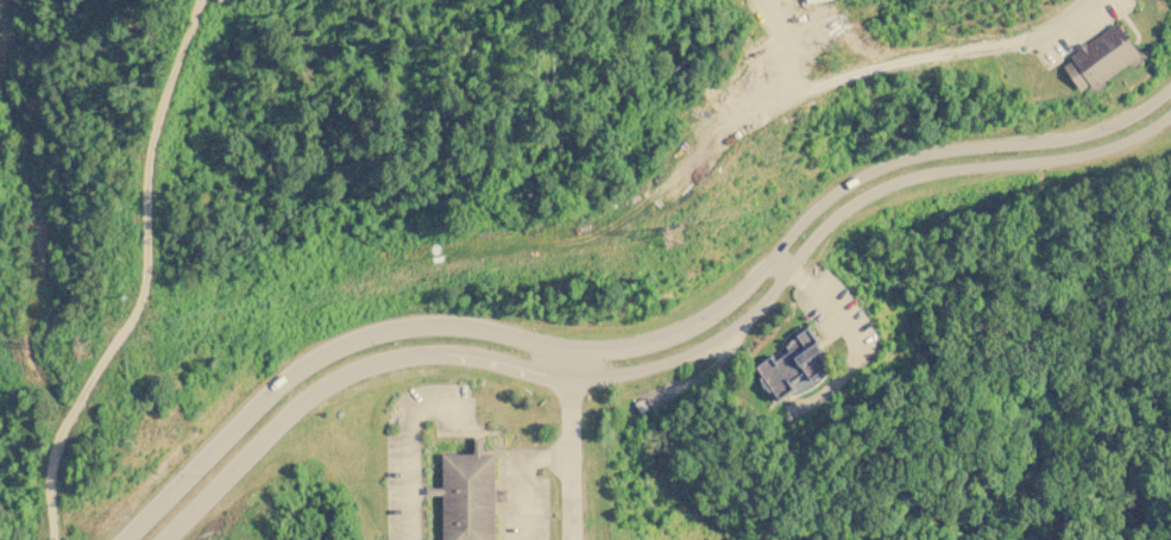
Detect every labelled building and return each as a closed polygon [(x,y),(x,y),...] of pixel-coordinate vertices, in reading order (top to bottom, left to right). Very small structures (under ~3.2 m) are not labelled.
[(1065,68),(1074,61),(1071,57),(1079,51),(1077,49),(1085,43),(1087,45),(1118,23),(1141,56),(1094,89),(1090,86),(1082,90),(1065,68)] [(757,368),(764,377),(761,379),(772,393),(774,391),(782,401),(798,390),(793,383),(806,373),(813,383),(831,369),(820,354),(825,351),(819,343),(821,341),(810,325),(795,334),(798,338),(786,346),(791,352),(777,362),(773,356),(757,368)] [(476,453),(442,453),(443,488),(427,488),(427,497),(442,496),(444,539),(497,539),(496,501),(506,501),(506,490),(497,490),(496,454),(484,454),(484,438),(476,438),(476,453)]
